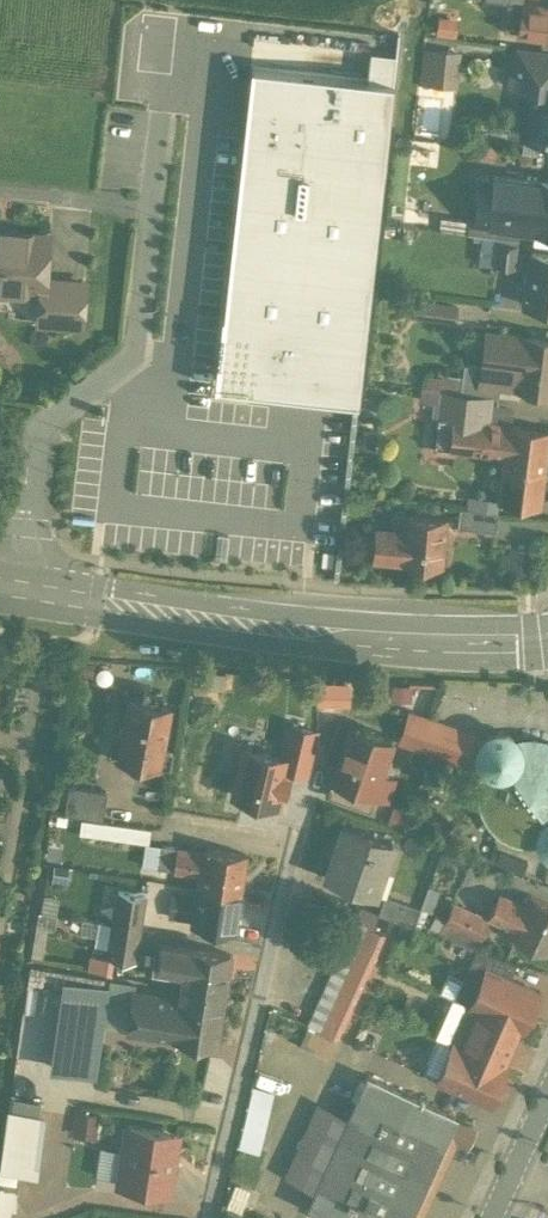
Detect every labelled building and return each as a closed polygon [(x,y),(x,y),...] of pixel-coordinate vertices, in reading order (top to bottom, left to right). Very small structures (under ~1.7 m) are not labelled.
[(520,1),(516,32),(547,36),(547,5),(520,1)] [(426,44),(425,80),(463,80),(464,44),(426,44)] [(526,46),(522,83),(547,86),(547,49),(526,46)] [(393,83),(251,68),(216,385),(359,400),(393,83)] [(522,83),(529,84),(523,133),(547,137),(547,86),(522,83)] [(521,178),(520,188),(490,184),(486,221),(547,229),(547,181),(540,180),(521,178)] [(517,229),(504,227),(502,236),(516,238),(517,229)] [(0,229),(0,286),(40,289),(42,289),(43,277),(46,232),(0,229)] [(516,241),(497,239),(494,260),(494,263),(513,265),(516,241)] [(529,251),(523,301),(547,305),(547,253),(529,251)] [(494,260),(485,259),(484,269),(493,270),(494,263),(494,260)] [(83,280),(43,277),(42,289),(40,289),(38,319),(80,322),(83,280)] [(460,320),(463,307),(416,299),(413,312),(460,320)] [(484,329),(480,363),(502,365),(499,383),(547,389),(547,337),(484,329)] [(480,363),(462,361),(459,390),(489,394),(497,395),(499,383),(502,365),(480,363)] [(459,390),(439,387),(436,416),(457,418),(457,416),(486,420),(489,394),(459,390)] [(457,416),(457,418),(454,447),(501,453),(496,497),(539,502),(547,436),(547,428),(486,420),(457,416)] [(496,510),(459,505),(456,524),(494,528),(496,510)] [(445,516),(390,512),(389,525),(402,526),(401,539),(380,537),(379,556),(372,556),(372,559),(441,564),(445,516)] [(170,705),(127,697),(116,760),(158,767),(170,705)] [(475,731),(409,707),(397,740),(483,768),(477,758),(476,753),(476,751),(476,745),(477,742),(479,738),(480,737),(481,735),(475,731)] [(390,736),(349,722),(342,745),(338,757),(331,777),(332,777),(373,791),(384,794),(391,774),(379,770),(390,736)] [(306,771),(316,730),(289,723),(281,756),(287,757),(285,766),(306,771)] [(519,736),(515,737),(509,731),(501,728),(493,728),(485,732),(480,737),(476,745),(476,753),(477,758),(483,768),(482,770),(478,783),(478,796),(481,808),(486,817),(493,827),(503,835),(514,840),(525,841),(534,841),(538,839),(542,846),(547,851),(547,739),(540,736),(532,735),(527,735),(519,736)] [(342,745),(329,741),(325,753),(338,757),(342,745)] [(276,803),(280,787),(284,788),(287,774),(283,773),(285,766),(287,757),(281,756),(245,747),(233,793),(276,803)] [(373,791),(332,777),(326,793),(368,807),(373,791)] [(106,789),(68,783),(64,812),(102,817),(106,789)] [(391,839),(342,821),(324,872),(373,890),(391,839)] [(245,851),(203,845),(203,843),(193,841),(193,847),(176,845),(173,867),(199,871),(197,883),(239,889),(245,851)] [(176,845),(160,843),(157,865),(173,867),(176,845)] [(239,889),(197,883),(196,893),(192,916),(191,920),(233,927),(239,889)] [(143,893),(117,889),(115,907),(140,911),(143,893)] [(196,893),(169,890),(166,912),(192,916),(196,893)] [(419,905),(384,892),(377,910),(413,923),(419,905)] [(524,905),(498,893),(489,912),(515,924),(524,905)] [(530,893),(524,905),(515,924),(511,931),(546,948),(547,944),(547,901),(530,893)] [(326,903),(304,899),(300,917),(322,922),(326,903)] [(488,918),(452,901),(438,929),(475,946),(476,945),(488,918)] [(140,911),(115,907),(113,921),(138,925),(140,911)] [(138,925),(113,921),(108,954),(133,958),(138,925)] [(368,924),(321,1026),(335,1033),(382,931),(368,924)] [(185,944),(159,941),(156,963),(182,967),(185,944)] [(228,951),(185,944),(182,967),(179,982),(223,988),(228,951)] [(516,961),(476,945),(475,946),(476,947),(470,959),(472,960),(485,966),(509,976),(516,961)] [(485,966),(472,960),(456,996),(469,1002),(485,966)] [(509,976),(485,966),(469,1002),(518,1024),(522,1026),(538,989),(509,976)] [(108,983),(63,977),(50,1066),(95,1072),(108,983)] [(223,988),(179,982),(178,995),(134,988),(130,1013),(195,1023),(193,1037),(215,1040),(223,988)] [(518,1024),(469,1002),(463,1016),(458,1013),(448,1038),(452,1040),(501,1061),(518,1024)] [(501,1061),(452,1040),(436,1076),(489,1100),(505,1063),(501,1061)] [(368,1072),(368,1073),(366,1072),(365,1073),(366,1074),(306,1204),(338,1217),(405,1217),(452,1114),(453,1114),(454,1113),(452,1112),(452,1111),(368,1072)] [(263,1148),(279,1087),(257,1081),(241,1143),(263,1148)] [(100,1133),(102,1109),(79,1107),(77,1131),(100,1133)] [(6,1108),(0,1155),(0,1166),(33,1170),(41,1113),(6,1108)] [(174,1133),(128,1126),(120,1177),(166,1185),(174,1133)]
